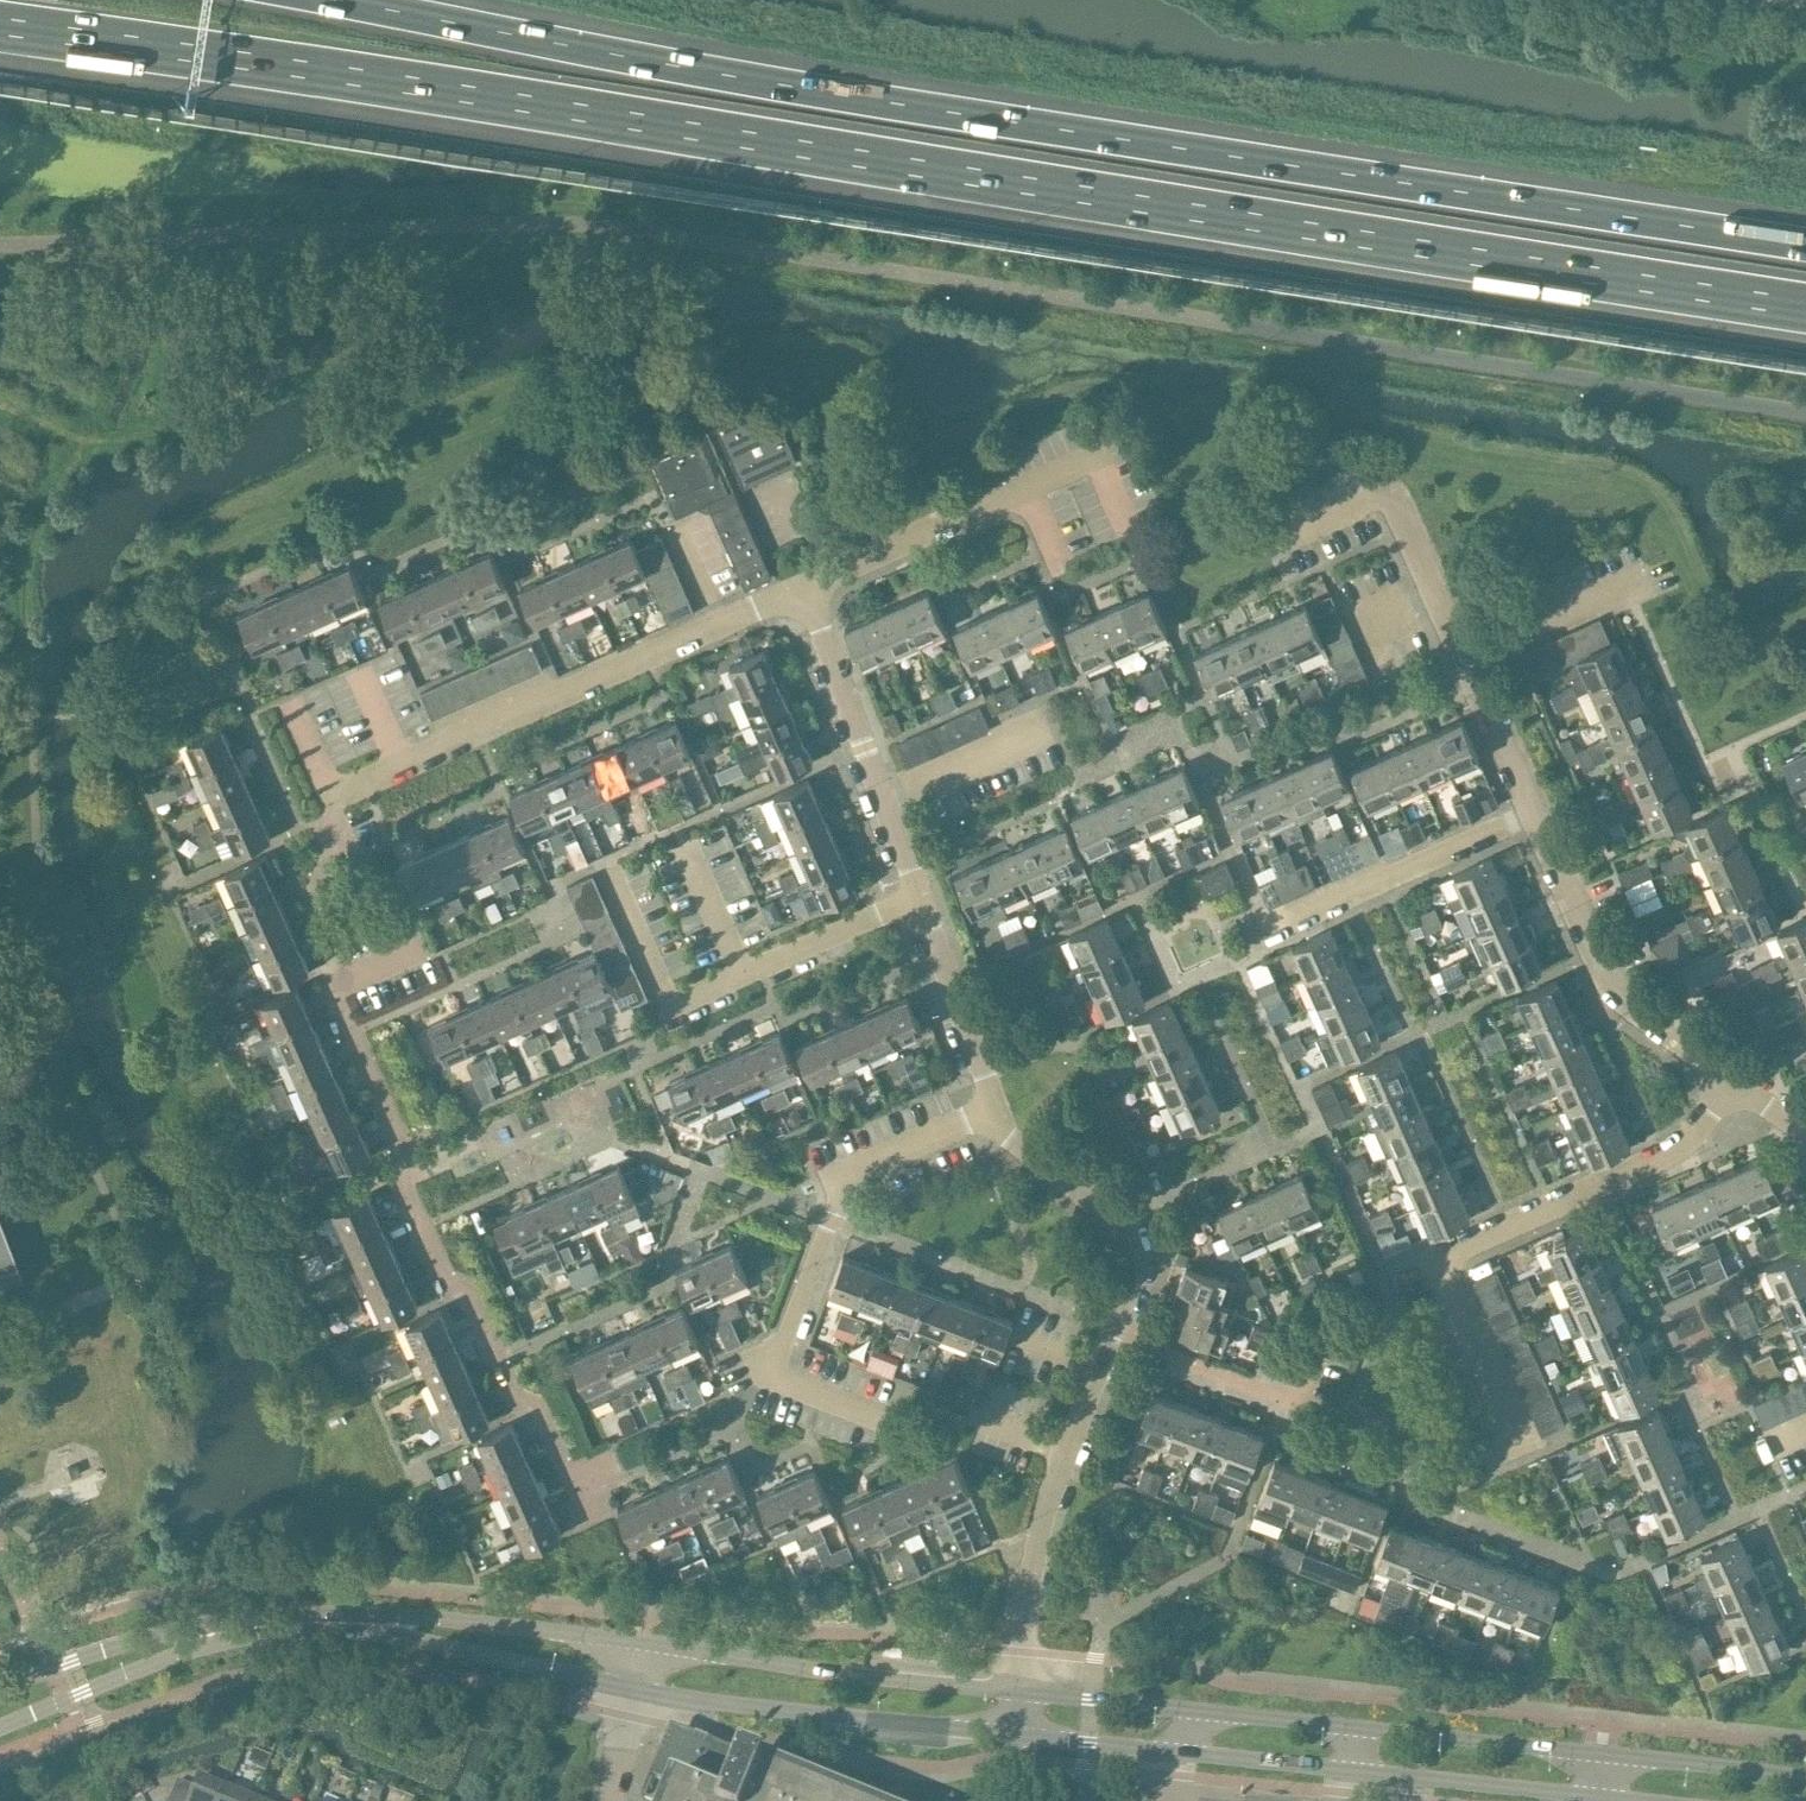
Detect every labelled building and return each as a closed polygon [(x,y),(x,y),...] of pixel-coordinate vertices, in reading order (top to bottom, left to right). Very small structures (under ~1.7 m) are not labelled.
[(798,461),(773,407),(719,431),(744,486),(798,461)] [(699,440),(653,461),(669,495),(667,496),(676,516),(707,502),(746,588),(766,578),(773,576),(763,553),(734,488),(728,491),(719,473),(715,475),(699,440)] [(603,551),(618,585),(646,573),(642,562),(636,549),(631,538),(603,551)] [(636,549),(642,562),(668,550),(662,538),(636,549)] [(646,573),(647,574),(673,563),(668,550),(642,562),(646,573)] [(591,598),(618,585),(603,551),(576,563),(591,598)] [(491,552),(463,564),(478,598),(506,586),(491,552)] [(564,610),(591,598),(576,563),(548,575),(564,610)] [(679,575),(673,563),(647,574),(653,586),(679,575)] [(463,564),(435,576),(450,610),(478,598),(463,564)] [(351,565),(322,577),(337,611),(366,599),(351,565)] [(535,622),(564,610),(548,575),(520,588),(535,622)] [(658,599),(684,587),(679,575),(653,586),(658,599)] [(423,622),(450,610),(435,576),(408,589),(423,622)] [(295,589),(310,623),(337,611),(322,577),(295,589)] [(658,599),(663,611),(690,599),(684,587),(658,599)] [(282,636),(310,623),(295,589),(267,602),(282,636)] [(423,622),(408,589),(380,601),(395,635),(423,622)] [(901,603),(918,641),(946,629),(929,590),(901,603)] [(1010,604),(1027,642),(1055,630),(1038,591),(1010,604)] [(1122,603),(1139,642),(1167,629),(1150,591),(1122,603)] [(636,593),(624,598),(630,612),(642,607),(636,593)] [(624,598),(613,603),(619,617),(630,612),(624,598)] [(690,599),(663,611),(669,623),(695,612),(690,599)] [(282,636),(267,602),(240,614),(255,648),(282,636)] [(890,653),(918,641),(901,603),(873,615),(890,653)] [(1111,654),(1139,642),(1122,603),(1094,616),(1111,654)] [(983,616),(1000,654),(1027,642),(1010,604),(983,616)] [(1306,604),(1278,617),(1301,667),(1330,654),(1330,653),(1324,641),(1319,629),(1342,619),(1336,606),(1312,617),(1306,604)] [(495,606),(484,611),(490,624),(501,619),(495,606)] [(473,616),(479,629),(490,624),(484,611),(473,616)] [(862,666),(890,653),(873,615),(845,628),(862,666)] [(1000,654),(983,616),(955,628),(972,667),(1000,654)] [(1083,666),(1111,654),(1094,616),(1066,628),(1083,666)] [(581,617),(569,622),(576,636),(587,631),(581,617)] [(1278,617),(1251,629),(1268,667),(1273,679),(1301,667),(1278,617)] [(1586,623),(1598,649),(1611,642),(1600,617),(1586,623)] [(355,619),(343,624),(349,638),(361,633),(355,619)] [(1324,641),(1347,631),(1342,619),(1319,629),(1324,641)] [(575,636),(569,622),(558,627),(564,641),(575,636)] [(1573,629),(1585,655),(1598,649),(1586,623),(1573,629)] [(338,643),(349,638),(343,624),(332,629),(338,643)] [(1241,680),(1268,667),(1251,629),(1224,641),(1241,680)] [(1585,655),(1573,629),(1560,635),(1572,661),(1579,658),(1585,655)] [(440,631),(429,636),(435,649),(446,644),(440,631)] [(1347,631),(1324,641),(1330,653),(1353,643),(1347,631)] [(1207,649),(1196,654),(1213,692),(1241,680),(1224,641),(1220,633),(1203,640),(1207,649)] [(1547,641),(1558,667),(1572,661),(1560,635),(1547,641)] [(429,636),(418,641),(424,654),(435,649),(429,636)] [(1586,674),(1572,681),(1573,685),(1577,692),(1578,692),(1591,686),(1629,669),(1617,640),(1611,642),(1598,649),(1585,655),(1579,658),(1584,670),(1586,674)] [(1547,641),(1533,647),(1545,673),(1558,667),(1547,641)] [(531,643),(519,648),(530,675),(543,669),(531,643)] [(1353,643),(1330,653),(1330,654),(1335,665),(1358,654),(1353,643)] [(300,644),(289,649),(295,662),(306,657),(300,644)] [(506,654),(518,680),(530,675),(519,648),(506,654)] [(289,649),(277,654),(284,667),(295,662),(289,649)] [(710,693),(716,706),(730,700),(729,699),(742,693),(743,694),(777,678),(764,650),(730,665),(737,682),(710,693)] [(494,659),(506,685),(518,680),(506,654),(494,659)] [(1363,666),(1358,654),(1335,665),(1340,676),(1363,666)] [(482,665),(493,691),(506,685),(494,659),(482,665)] [(470,670),(481,696),(493,691),(482,665),(470,670)] [(1049,665),(1039,670),(1048,688),(1057,684),(1049,665)] [(1151,669),(1159,688),(1169,683),(1161,665),(1151,669)] [(1368,678),(1363,666),(1340,676),(1345,688),(1368,678)] [(1150,692),(1159,688),(1151,669),(1142,673),(1150,692)] [(1591,686),(1604,714),(1642,697),(1629,669),(1591,686)] [(457,676),(469,702),(481,696),(470,670),(457,676)] [(1048,688),(1039,670),(1030,674),(1039,692),(1048,688)] [(445,681),(457,707),(469,702),(457,676),(445,681)] [(755,721),(789,706),(777,678),(743,694),(755,721)] [(1317,678),(1308,683),(1316,701),(1325,697),(1317,678)] [(433,687),(444,713),(457,707),(445,681),(433,687)] [(1316,701),(1308,683),(1298,687),(1306,705),(1316,701)] [(1563,689),(1571,706),(1582,700),(1578,692),(1577,692),(1573,685),(1563,689)] [(949,686),(940,690),(948,709),(958,704),(949,686)] [(444,713),(433,687),(421,692),(432,718),(444,713)] [(1106,689),(1096,694),(1104,712),(1114,708),(1106,689)] [(1563,689),(1552,694),(1555,702),(1559,711),(1571,706),(1563,689)] [(939,713),(948,709),(940,690),(930,695),(939,713)] [(994,690),(985,694),(993,712),(1002,708),(994,690)] [(1613,734),(1600,740),(1604,749),(1617,743),(1617,742),(1655,725),(1642,697),(1604,714),(1613,734)] [(734,710),(730,700),(716,706),(721,716),(734,710)] [(1262,703),(1253,707),(1261,725),(1270,721),(1262,703)] [(762,736),(735,748),(741,760),(801,733),(789,706),(755,721),(762,736)] [(967,712),(978,735),(990,729),(980,706),(967,712)] [(1253,707),(1243,711),(1251,729),(1261,725),(1253,707)] [(894,710),(885,715),(893,733),(903,729),(894,710)] [(967,712),(956,717),(966,740),(978,735),(967,712)] [(956,717),(944,722),(954,745),(966,740),(956,717)] [(1445,717),(1430,723),(1434,732),(1451,771),(1479,758),(1462,720),(1449,725),(1445,717)] [(648,732),(664,767),(691,754),(676,720),(648,732)] [(944,722),(932,727),(943,750),(954,745),(944,722)] [(1667,753),(1655,725),(1617,742),(1617,743),(1629,771),(1667,753)] [(201,769),(235,754),(222,726),(188,741),(201,769)] [(932,727),(921,733),(931,755),(943,750),(932,727)] [(648,732),(621,745),(636,779),(664,767),(648,732)] [(1407,744),(1424,783),(1451,771),(1434,732),(1407,744)] [(801,733),(741,760),(745,771),(772,759),(779,776),(813,761),(801,733)] [(921,733),(909,738),(919,761),(931,755),(921,733)] [(908,766),(919,761),(909,738),(898,743),(908,766)] [(1600,740),(1588,746),(1596,762),(1608,757),(1604,749),(1600,740)] [(1379,756),(1397,795),(1424,783),(1407,744),(1379,756)] [(621,745),(594,757),(609,791),(615,804),(642,792),(636,779),(621,745)] [(1588,746),(1577,751),(1584,767),(1596,762),(1588,746)] [(1784,758),(1801,797),(1805,794),(1805,748),(1784,758)] [(1332,749),(1304,761),(1321,800),(1349,787),(1332,749)] [(1642,798),(1642,799),(1680,782),(1667,753),(1629,771),(1642,798)] [(247,781),(235,754),(201,769),(213,797),(247,781)] [(1368,807),(1397,795),(1379,756),(1351,769),(1368,807)] [(594,757),(566,769),(582,803),(588,817),(603,810),(609,823),(621,818),(615,804),(609,791),(594,757)] [(1304,761),(1277,773),(1294,812),(1298,821),(1325,809),(1321,800),(1304,761)] [(183,764),(169,769),(174,781),(188,775),(183,764)] [(1156,778),(1173,817),(1200,805),(1183,766),(1156,778)] [(566,769),(539,781),(554,816),(553,816),(559,829),(560,828),(560,829),(566,842),(578,837),(572,824),(566,810),(582,803),(566,769)] [(1277,773),(1249,786),(1267,824),(1277,820),(1280,829),(1298,821),(1294,812),(1277,773)] [(188,775),(174,781),(179,792),(193,786),(188,775)] [(681,775),(670,780),(676,793),(687,788),(681,775)] [(1128,790),(1146,829),(1173,817),(1156,778),(1128,790)] [(787,822),(821,807),(808,779),(774,794),(787,822)] [(670,780),(658,785),(664,798),(676,793),(670,780)] [(259,809),(247,781),(213,797),(225,824),(259,809)] [(548,834),(559,829),(553,816),(554,816),(539,781),(510,794),(532,841),(548,834)] [(1625,796),(1613,801),(1621,818),(1646,807),(1655,828),(1693,811),(1680,782),(1642,799),(1642,798),(1628,804),(1625,796)] [(1266,824),(1249,786),(1221,798),(1238,837),(1266,824)] [(1101,802),(1119,841),(1146,829),(1128,790),(1101,802)] [(1463,798),(1472,816),(1481,812),(1473,794),(1463,798)] [(1462,820),(1472,816),(1463,798),(1454,802),(1462,820)] [(1613,801),(1602,807),(1609,824),(1621,818),(1613,801)] [(1090,854),(1119,841),(1101,802),(1072,815),(1090,854)] [(1689,858),(1701,852),(1740,835),(1727,806),(1673,830),(1674,834),(1687,839),(1684,849),(1684,850),(1683,850),(1686,859),(1689,858)] [(787,822),(799,850),(833,835),(821,807),(787,822)] [(259,809),(225,824),(212,830),(198,836),(203,847),(230,835),(238,852),(272,836),(259,809)] [(509,815),(482,828),(497,862),(525,849),(509,815)] [(769,817),(755,823),(760,834),(774,828),(769,817)] [(207,818),(193,824),(198,836),(212,830),(207,818)] [(1409,823),(1417,841),(1427,836),(1418,818),(1409,823)] [(1343,823),(1333,827),(1335,831),(1342,846),(1346,845),(1351,842),(1343,823)] [(1408,845),(1417,841),(1409,823),(1400,827),(1408,845)] [(1066,825),(1038,838),(1056,877),(1084,864),(1066,825)] [(482,828),(455,840),(470,874),(468,875),(474,888),(491,880),(503,875),(497,862),(482,828)] [(559,829),(548,834),(557,854),(569,849),(566,842),(560,829),(560,828),(559,829)] [(774,828),(760,834),(765,845),(779,839),(774,828)] [(1335,831),(1316,840),(1323,855),(1334,850),(1342,846),(1335,831)] [(1195,840),(1186,844),(1194,862),(1204,858),(1221,850),(1213,832),(1195,840)] [(1369,834),(1357,840),(1368,862),(1380,857),(1369,834)] [(799,850),(811,877),(845,862),(833,835),(799,850)] [(1714,880),(1752,863),(1740,835),(1701,852),(1714,880)] [(1011,850),(1028,889),(1056,877),(1038,838),(1011,850)] [(442,886),(470,874),(455,840),(427,852),(442,886)] [(1346,845),(1356,868),(1368,862),(1357,840),(1351,842),(1346,845)] [(1194,863),(1186,844),(1176,849),(1185,867),(1194,863)] [(1334,850),(1344,873),(1356,868),(1346,845),(1342,846),(1334,850)] [(1279,852),(1287,871),(1294,868),(1297,867),(1288,847),(1279,852)] [(984,862),(1001,901),(1028,889),(1011,850),(984,862)] [(1344,873),(1334,850),(1323,855),(1333,878),(1344,873)] [(1683,850),(1672,855),(1679,872),(1693,866),(1689,858),(1686,859),(1683,850)] [(442,886),(427,852),(399,865),(414,899),(442,886)] [(1279,852),(1270,856),(1279,875),(1282,873),(1287,871),(1279,852)] [(268,875),(274,872),(267,855),(226,873),(239,901),(273,886),(268,875)] [(1679,872),(1672,855),(1661,860),(1669,877),(1679,872)] [(1462,892),(1448,898),(1453,909),(1467,903),(1466,901),(1504,884),(1492,857),(1454,874),(1462,892)] [(1625,887),(1653,874),(1646,860),(1618,873),(1625,887)] [(811,877),(798,883),(803,895),(810,911),(824,905),(858,890),(845,862),(811,877)] [(1001,901),(984,862),(956,874),(973,913),(1001,901)] [(1235,883),(1226,862),(1199,873),(1208,895),(1235,883)] [(1297,867),(1294,868),(1304,891),(1316,886),(1306,863),(1297,867)] [(1714,880),(1727,910),(1765,893),(1752,863),(1714,880)] [(1140,864),(1131,868),(1139,886),(1148,882),(1140,864)] [(1139,886),(1131,868),(1121,873),(1129,891),(1139,886)] [(1292,896),(1304,891),(1294,868),(1287,871),(1282,873),(1292,896)] [(514,870),(503,875),(509,888),(519,883),(514,870)] [(780,878),(785,889),(798,883),(794,872),(780,878)] [(1281,901),(1292,896),(1282,873),(1279,875),(1271,878),(1281,901)] [(567,886),(573,899),(599,888),(593,874),(567,886)] [(503,875),(491,880),(497,893),(509,888),(503,875)] [(1281,901),(1271,878),(1259,883),(1269,906),(1281,901)] [(798,883),(785,889),(790,901),(803,895),(798,883)] [(1517,912),(1504,884),(1466,901),(1467,903),(1478,929),(1517,912)] [(251,929),(285,913),(273,886),(239,901),(251,929)] [(599,888),(573,899),(578,911),(604,900),(599,888)] [(1778,920),(1765,893),(1727,910),(1740,938),(1778,920)] [(460,894),(448,899),(454,913),(465,908),(460,894)] [(221,895),(207,901),(213,913),(226,907),(221,895)] [(448,899),(436,904),(442,918),(454,913),(448,899)] [(610,912),(604,900),(578,911),(584,924),(610,912)] [(1068,904),(1076,922),(1086,918),(1078,900),(1068,904)] [(1068,904),(1059,907),(1067,926),(1076,922),(1068,904)] [(1420,922),(1438,914),(1435,905),(1417,913),(1420,922)] [(1710,906),(1698,911),(1705,928),(1717,923),(1710,906)] [(226,907),(213,913),(217,924),(231,919),(226,907)] [(1698,911),(1687,916),(1694,933),(1705,928),(1698,911)] [(589,936),(615,924),(610,912),(584,924),(589,936)] [(1478,929),(1470,933),(1482,961),(1491,957),(1529,940),(1537,936),(1530,921),(1523,925),(1517,912),(1478,929)] [(264,956),(297,941),(285,913),(251,929),(264,956)] [(1443,924),(1438,914),(1420,922),(1425,932),(1443,924)] [(1070,935),(1083,964),(1121,947),(1108,918),(1070,935)] [(1805,954),(1805,918),(1778,931),(1787,951),(1773,957),(1773,958),(1777,967),(1779,966),(1792,960),(1805,954)] [(589,936),(595,948),(621,936),(615,924),(589,936)] [(1022,924),(1013,928),(1021,947),(1030,943),(1022,924)] [(1013,928),(1004,932),(1012,951),(1021,947),(1013,928)] [(1293,946),(1306,974),(1344,957),(1331,929),(1293,946)] [(1650,943),(1656,957),(1684,945),(1678,930),(1650,943)] [(626,949),(621,936),(595,948),(596,951),(600,960),(626,949)] [(1542,968),(1529,940),(1491,957),(1504,985),(1542,968)] [(297,941),(264,956),(276,984),(310,969),(297,941)] [(1043,947),(1024,956),(1029,966),(1047,957),(1043,947)] [(1133,974),(1121,947),(1083,964),(1095,991),(1133,974)] [(600,960),(606,972),(632,961),(626,949),(600,960)] [(245,950),(232,956),(237,968),(251,962),(245,950)] [(611,985),(606,972),(600,960),(596,951),(568,963),(583,997),(611,985)] [(1792,960),(1804,988),(1805,987),(1805,954),(1792,960)] [(1356,985),(1344,957),(1306,974),(1318,1001),(1356,985)] [(1773,958),(1763,962),(1771,979),(1782,974),(1779,966),(1777,967),(1773,958)] [(1445,977),(1463,969),(1459,960),(1441,968),(1445,977)] [(611,985),(637,973),(632,961),(606,972),(611,985)] [(251,962),(237,968),(242,979),(256,973),(251,962)] [(1759,984),(1771,979),(1763,962),(1751,967),(1759,984)] [(568,963),(541,976),(556,1009),(572,1002),(583,1029),(595,1024),(589,1010),(583,997),(568,963)] [(1467,979),(1463,969),(1445,977),(1449,987),(1467,979)] [(1738,984),(1738,983),(1732,969),(1704,982),(1710,996),(1719,992),(1738,984)] [(643,985),(637,973),(611,985),(617,997),(643,985)] [(1133,974),(1095,991),(1107,1018),(1145,1001),(1133,974)] [(541,976),(513,988),(528,1022),(556,1009),(541,976)] [(1256,985),(1260,995),(1278,987),(1274,977),(1256,985)] [(1531,1025),(1569,1007),(1557,979),(1518,996),(1531,1025)] [(1738,983),(1738,984),(1719,992),(1725,1007),(1753,994),(1746,980),(1738,983)] [(643,985),(617,997),(622,1009),(648,997),(643,985)] [(1369,1012),(1356,985),(1318,1001),(1330,1028),(1369,1012)] [(263,1002),(276,1031),(310,1016),(297,987),(263,1002)] [(1278,987),(1260,995),(1264,1004),(1282,995),(1278,987)] [(528,1022),(513,988),(486,1000),(501,1034),(528,1022)] [(1045,1002),(1049,1011),(1067,1003),(1063,993),(1045,1002)] [(880,1008),(895,1042),(923,1030),(908,996),(880,1008)] [(459,1012),(474,1046),(501,1034),(486,1000),(459,1012)] [(1133,1018),(1145,1045),(1184,1028),(1171,1001),(1133,1018)] [(1068,1003),(1049,1011),(1053,1021),(1072,1012),(1068,1003)] [(589,1010),(595,1024),(606,1019),(600,1005),(589,1010)] [(1531,1025),(1543,1052),(1582,1035),(1569,1007),(1531,1025)] [(880,1008),(853,1021),(868,1055),(895,1042),(880,1008)] [(474,1046),(459,1012),(430,1025),(445,1059),(474,1046)] [(1330,1029),(1316,1035),(1329,1063),(1343,1057),(1381,1039),(1369,1012),(1330,1028),(1330,1029)] [(1804,1021),(1800,1013),(1789,1019),(1796,1035),(1805,1031),(1805,1021),(1804,1021)] [(263,1037),(250,1042),(255,1054),(268,1048),(275,1062),(287,1056),(288,1058),(322,1043),(310,1016),(276,1031),(263,1037)] [(1796,1035),(1789,1019),(1776,1024),(1784,1041),(1796,1035)] [(868,1055),(853,1021),(826,1033),(841,1067),(840,1067),(846,1080),(847,1080),(853,1094),(864,1089),(852,1062),(868,1055)] [(258,1025),(244,1031),(250,1042),(263,1037),(258,1025)] [(1481,1035),(1485,1045),(1504,1037),(1499,1027),(1481,1035)] [(1196,1056),(1184,1028),(1145,1045),(1145,1046),(1132,1052),(1137,1061),(1150,1056),(1158,1073),(1196,1056)] [(545,1030),(534,1035),(540,1048),(551,1043),(545,1030)] [(781,1032),(753,1045),(768,1079),(796,1066),(781,1032)] [(1284,1049),(1303,1041),(1298,1032),(1280,1040),(1284,1049)] [(840,1067),(841,1067),(826,1033),(797,1046),(812,1079),(840,1067)] [(534,1035),(523,1040),(529,1054),(540,1048),(534,1035)] [(1594,1062),(1582,1035),(1543,1052),(1556,1079),(1594,1062)] [(1504,1037),(1485,1045),(1490,1054),(1508,1046),(1504,1037)] [(1307,1050),(1303,1041),(1284,1049),(1289,1058),(1307,1050)] [(334,1070),(322,1043),(288,1058),(300,1086),(334,1070)] [(753,1045),(726,1057),(741,1091),(768,1079),(753,1045)] [(1099,1066),(1117,1058),(1113,1049),(1095,1057),(1099,1066)] [(913,1050),(901,1055),(908,1070),(919,1065),(913,1050)] [(1359,1067),(1371,1096),(1409,1079),(1397,1051),(1359,1067)] [(491,1054),(479,1059),(486,1073),(497,1068),(491,1054)] [(901,1055),(889,1061),(896,1075),(908,1070),(901,1055)] [(1158,1073),(1170,1100),(1208,1083),(1196,1056),(1158,1073)] [(726,1057),(698,1069),(713,1103),(741,1091),(726,1057)] [(1122,1067),(1117,1058),(1099,1066),(1104,1076),(1122,1067)] [(486,1073),(479,1059),(468,1064),(474,1078),(486,1073)] [(1556,1079),(1545,1084),(1549,1095),(1560,1090),(1568,1107),(1606,1090),(1594,1062),(1575,1070),(1556,1079)] [(685,1116),(713,1103),(698,1069),(670,1082),(685,1116)] [(313,1113),(347,1098),(334,1070),(300,1086),(313,1113)] [(282,1079),(268,1086),(274,1097),(288,1091),(282,1079)] [(1409,1079),(1371,1096),(1383,1123),(1421,1106),(1409,1079)] [(846,1080),(835,1085),(841,1099),(853,1094),(847,1080),(846,1080)] [(1510,1100),(1528,1092),(1524,1082),(1505,1090),(1510,1100)] [(1208,1083),(1170,1100),(1182,1128),(1221,1111),(1208,1083)] [(662,1106),(675,1100),(669,1087),(656,1093),(662,1106)] [(785,1087),(774,1092),(780,1106),(791,1101),(785,1087)] [(1575,1123),(1565,1127),(1569,1138),(1580,1134),(1580,1133),(1618,1116),(1606,1090),(1568,1107),(1575,1123)] [(288,1091),(274,1097),(279,1109),(293,1102),(288,1091)] [(774,1092),(762,1097),(769,1111),(780,1106),(774,1092)] [(1532,1101),(1528,1092),(1510,1100),(1514,1109),(1532,1101)] [(313,1113),(325,1140),(359,1125),(347,1098),(313,1113)] [(1325,1116),(1343,1108),(1339,1099),(1321,1107),(1325,1116)] [(1124,1120),(1142,1112),(1138,1104),(1120,1112),(1124,1120)] [(1383,1123),(1373,1127),(1385,1154),(1395,1150),(1433,1133),(1421,1106),(1383,1123)] [(1347,1118),(1343,1108),(1325,1116),(1329,1126),(1347,1118)] [(730,1111),(719,1116),(725,1130),(736,1125),(730,1111)] [(1147,1122),(1142,1112),(1124,1120),(1128,1130),(1147,1122)] [(719,1116),(708,1122),(714,1135),(725,1130),(719,1116)] [(1580,1134),(1569,1138),(1582,1166),(1592,1162),(1631,1144),(1618,1116),(1580,1133),(1580,1134)] [(312,1146),(299,1152),(304,1163),(330,1151),(337,1168),(371,1153),(359,1125),(325,1140),(312,1146)] [(1446,1161),(1433,1133),(1395,1150),(1408,1178),(1446,1161)] [(307,1134),(293,1140),(299,1152),(312,1146),(307,1134)] [(1530,1145),(1534,1154),(1552,1146),(1548,1136),(1530,1145)] [(1552,1146),(1534,1154),(1538,1163),(1557,1155),(1552,1146)] [(1349,1170),(1368,1162),(1364,1153),(1346,1162),(1349,1170)] [(1763,1156),(1735,1169),(1753,1207),(1779,1195),(1782,1202),(1798,1195),(1783,1162),(1769,1169),(1763,1156)] [(1458,1189),(1446,1161),(1408,1178),(1420,1206),(1458,1189)] [(1372,1172),(1368,1162),(1349,1170),(1354,1180),(1372,1172)] [(619,1164),(592,1176),(607,1210),(613,1223),(624,1219),(640,1211),(619,1164)] [(1725,1219),(1753,1207),(1735,1169),(1708,1181),(1725,1219)] [(1303,1173),(1275,1186),(1292,1224),(1320,1212),(1303,1173)] [(565,1189),(580,1223),(607,1210),(592,1176),(565,1189)] [(1698,1231),(1725,1219),(1708,1181),(1681,1193),(1698,1231)] [(1248,1198),(1265,1236),(1292,1224),(1275,1186),(1248,1198)] [(537,1201),(553,1235),(580,1223),(565,1189),(537,1201)] [(1470,1216),(1458,1189),(1420,1206),(1432,1233),(1470,1216)] [(1671,1243),(1698,1231),(1681,1193),(1653,1206),(1658,1218),(1644,1224),(1659,1257),(1674,1250),(1671,1243)] [(335,1210),(348,1238),(381,1223),(369,1194),(335,1210)] [(1236,1249),(1265,1236),(1248,1198),(1219,1210),(1234,1243),(1236,1249)] [(510,1218),(495,1225),(508,1253),(523,1247),(523,1248),(553,1235),(537,1201),(508,1214),(510,1218)] [(1374,1226),(1392,1218),(1387,1208),(1369,1216),(1374,1226)] [(1396,1227),(1392,1218),(1374,1226),(1378,1235),(1396,1227)] [(0,1219),(0,1279),(20,1272),(0,1219)] [(624,1219),(613,1223),(619,1237),(630,1232),(624,1219)] [(394,1250),(381,1223),(348,1238),(360,1265),(394,1250)] [(613,1223),(601,1229),(607,1243),(619,1237),(613,1223)] [(1543,1282),(1561,1274),(1599,1257),(1586,1228),(1548,1246),(1555,1261),(1538,1269),(1543,1282)] [(1775,1231),(1765,1235),(1773,1252),(1782,1248),(1775,1231)] [(315,1239),(320,1250),(335,1244),(330,1232),(315,1239)] [(1765,1235),(1755,1239),(1763,1257),(1773,1252),(1765,1235)] [(569,1243),(559,1248),(565,1262),(575,1257),(569,1243)] [(732,1243),(705,1256),(720,1290),(748,1277),(732,1243)] [(1236,1249),(1234,1243),(1218,1251),(1222,1261),(1238,1253),(1236,1249)] [(335,1244),(320,1250),(325,1262),(340,1255),(335,1244)] [(559,1248),(546,1254),(553,1268),(565,1262),(559,1248)] [(1314,1248),(1305,1252),(1313,1271),(1322,1267),(1314,1248)] [(1779,1293),(1805,1281),(1805,1251),(1804,1248),(1766,1265),(1779,1293)] [(394,1250),(360,1265),(372,1292),(406,1277),(394,1250)] [(1514,1250),(1500,1257),(1510,1279),(1518,1276),(1513,1266),(1520,1263),(1514,1250)] [(1305,1252),(1295,1257),(1303,1275),(1313,1271),(1305,1252)] [(859,1301),(872,1266),(843,1255),(830,1290),(859,1301)] [(1710,1259),(1718,1278),(1728,1273),(1720,1255),(1710,1259)] [(720,1290),(705,1256),(676,1269),(691,1303),(720,1290)] [(1611,1284),(1599,1257),(1561,1274),(1573,1301),(1611,1284)] [(1709,1282),(1718,1278),(1710,1259),(1701,1264),(1709,1282)] [(1186,1263),(1178,1285),(1187,1288),(1188,1287),(1229,1302),(1236,1282),(1186,1263)] [(859,1301),(887,1312),(901,1277),(872,1266),(859,1301)] [(1260,1272),(1250,1276),(1257,1294),(1267,1290),(1260,1272)] [(1474,1282),(1479,1294),(1502,1283),(1497,1272),(1474,1282)] [(418,1305),(406,1277),(372,1292),(385,1320),(418,1305)] [(901,1277),(887,1312),(915,1322),(929,1288),(901,1277)] [(1529,1277),(1511,1284),(1515,1294),(1533,1286),(1529,1277)] [(1779,1293),(1791,1320),(1805,1314),(1805,1281),(1779,1293)] [(1484,1305),(1507,1295),(1502,1283),(1479,1294),(1484,1305)] [(1573,1301),(1560,1307),(1572,1334),(1585,1329),(1623,1311),(1611,1284),(1573,1301)] [(1533,1286),(1515,1294),(1519,1303),(1537,1295),(1533,1286)] [(345,1304),(359,1298),(354,1287),(340,1293),(345,1304)] [(1188,1287),(1187,1288),(1179,1308),(1188,1311),(1189,1311),(1221,1323),(1221,1322),(1229,1302),(1188,1287)] [(915,1322),(910,1336),(921,1340),(923,1336),(940,1342),(943,1333),(957,1298),(929,1288),(915,1322)] [(1489,1317),(1512,1307),(1507,1295),(1484,1305),(1489,1317)] [(1747,1296),(1728,1304),(1732,1313),(1751,1305),(1747,1296)] [(359,1298),(345,1304),(351,1316),(364,1309),(359,1298)] [(737,1298),(726,1303),(733,1317),(743,1312),(737,1298)] [(957,1298),(943,1333),(972,1343),(985,1309),(957,1298)] [(733,1317),(726,1303),(713,1308),(720,1322),(733,1317)] [(1749,1317),(1755,1315),(1751,1305),(1732,1313),(1742,1336),(1755,1330),(1749,1317)] [(683,1307),(656,1320),(670,1354),(698,1341),(683,1307)] [(1495,1329),(1518,1318),(1512,1307),(1489,1317),(1495,1329)] [(419,1352),(453,1336),(441,1308),(407,1324),(419,1352)] [(842,1309),(837,1323),(848,1328),(854,1314),(842,1309)] [(972,1343),(966,1357),(977,1361),(979,1357),(996,1363),(999,1354),(1013,1319),(985,1309),(972,1343)] [(1189,1311),(1188,1311),(1181,1331),(1222,1347),(1230,1325),(1221,1322),(1221,1323),(1189,1311)] [(1635,1337),(1623,1311),(1585,1329),(1597,1354),(1635,1337)] [(854,1314),(848,1328),(860,1333),(866,1318),(854,1314)] [(1791,1320),(1803,1347),(1805,1345),(1805,1314),(1791,1320)] [(1518,1318),(1495,1329),(1500,1340),(1523,1330),(1518,1318)] [(628,1332),(643,1366),(670,1354),(656,1320),(628,1332)] [(1250,1333),(1267,1340),(1270,1330),(1254,1324),(1250,1333)] [(1505,1352),(1528,1342),(1523,1330),(1500,1340),(1505,1352)] [(898,1331),(893,1345),(905,1350),(910,1336),(898,1331)] [(628,1332),(601,1344),(627,1405),(639,1400),(633,1387),(649,1380),(643,1366),(628,1332)] [(1553,1332),(1536,1340),(1540,1349),(1557,1341),(1553,1332)] [(1263,1349),(1267,1340),(1250,1333),(1246,1343),(1263,1349)] [(431,1379),(465,1364),(453,1336),(419,1352),(431,1379)] [(910,1336),(905,1350),(916,1354),(921,1340),(910,1336)] [(1635,1337),(1597,1354),(1609,1383),(1648,1366),(1647,1365),(1650,1363),(1645,1351),(1642,1352),(1635,1337)] [(1557,1341),(1540,1349),(1544,1358),(1562,1350),(1557,1341)] [(1510,1364),(1533,1353),(1528,1342),(1505,1352),(1510,1364)] [(601,1344),(572,1357),(593,1404),(610,1396),(616,1410),(627,1405),(601,1344)] [(388,1352),(393,1363),(406,1357),(401,1346),(388,1352)] [(1753,1359),(1757,1367),(1775,1359),(1771,1351),(1753,1359)] [(953,1352),(948,1366),(961,1371),(966,1357),(953,1352)] [(1516,1375),(1539,1365),(1533,1353),(1510,1364),(1516,1375)] [(406,1357),(393,1363),(398,1375),(412,1369),(406,1357)] [(966,1357),(961,1371),(972,1375),(977,1361),(966,1357)] [(1775,1359),(1757,1367),(1761,1377),(1779,1369),(1775,1359)] [(688,1362),(676,1367),(682,1381),(694,1375),(688,1362)] [(431,1379),(443,1406),(478,1391),(465,1364),(431,1379)] [(1521,1387),(1544,1377),(1539,1365),(1516,1375),(1521,1387)] [(1660,1394),(1648,1366),(1609,1383),(1622,1411),(1660,1394)] [(676,1367),(665,1373),(670,1386),(682,1381),(676,1367)] [(1526,1399),(1549,1389),(1544,1377),(1521,1387),(1526,1399)] [(1788,1388),(1798,1411),(1805,1408),(1805,1397),(1800,1383),(1788,1388)] [(1578,1386),(1560,1394),(1564,1403),(1582,1395),(1578,1386)] [(1788,1388),(1776,1394),(1786,1417),(1798,1411),(1788,1388)] [(1532,1411),(1555,1401),(1549,1389),(1526,1399),(1532,1411)] [(478,1391),(443,1406),(456,1435),(490,1419),(478,1391)] [(1135,1431),(1164,1442),(1179,1403),(1150,1392),(1135,1431)] [(1776,1394),(1765,1399),(1775,1422),(1786,1417),(1776,1394)] [(1582,1395),(1564,1403),(1568,1413),(1586,1405),(1582,1395)] [(1764,1427),(1775,1422),(1765,1399),(1754,1404),(1764,1427)] [(426,1401),(413,1407),(418,1418),(431,1412),(426,1401)] [(1537,1422),(1560,1413),(1555,1401),(1532,1411),(1537,1422)] [(1207,1413),(1179,1403),(1164,1442),(1192,1452),(1207,1413)] [(1618,1423),(1604,1430),(1616,1458),(1631,1451),(1630,1450),(1669,1433),(1668,1432),(1671,1429),(1667,1421),(1663,1421),(1657,1406),(1618,1423)] [(431,1412),(418,1418),(423,1430),(436,1424),(431,1412)] [(1235,1424),(1207,1413),(1192,1452),(1220,1463),(1235,1424)] [(1560,1413),(1537,1422),(1542,1435),(1565,1424),(1560,1413)] [(479,1437),(491,1466),(525,1451),(512,1422),(479,1437)] [(1220,1463),(1215,1476),(1244,1487),(1249,1474),(1264,1435),(1235,1424),(1220,1463)] [(1631,1451),(1643,1478),(1681,1461),(1669,1433),(1630,1450),(1631,1451)] [(71,1447),(61,1451),(59,1462),(68,1469),(79,1465),(80,1454),(71,1447)] [(525,1451),(491,1466),(503,1493),(537,1478),(525,1451)] [(1599,1454),(1581,1463),(1584,1470),(1603,1462),(1599,1454)] [(955,1456),(927,1469),(954,1529),(965,1554),(977,1549),(960,1511),(976,1504),(955,1456)] [(701,1471),(716,1505),(744,1492),(729,1458),(701,1471)] [(1289,1509),(1303,1470),(1275,1459),(1255,1511),(1283,1522),(1289,1509)] [(474,1460),(460,1466),(464,1478),(478,1472),(474,1460)] [(1681,1461),(1643,1478),(1655,1505),(1693,1489),(1681,1461)] [(1603,1462),(1584,1470),(1590,1481),(1608,1473),(1603,1462)] [(1144,1467),(1137,1485),(1147,1489),(1154,1470),(1144,1467)] [(954,1529),(927,1469),(899,1481),(914,1515),(931,1508),(942,1534),(954,1529)] [(815,1470),(787,1482),(802,1516),(803,1516),(828,1504),(830,1504),(815,1470)] [(1154,1470),(1147,1489),(1156,1492),(1163,1474),(1154,1470)] [(1317,1520),(1331,1480),(1303,1470),(1289,1509),(1317,1520)] [(716,1505),(701,1471),(673,1483),(689,1517),(716,1505)] [(483,1483),(478,1472),(464,1478),(470,1489),(483,1483)] [(550,1505),(537,1478),(503,1493),(516,1521),(550,1505)] [(1331,1480),(1317,1520),(1345,1530),(1362,1484),(1346,1478),(1343,1485),(1331,1480)] [(899,1481),(872,1493),(887,1527),(893,1540),(904,1535),(905,1536),(920,1529),(914,1515),(899,1481)] [(787,1482),(759,1495),(773,1529),(774,1528),(780,1542),(797,1535),(797,1534),(809,1529),(809,1528),(803,1516),(802,1516),(787,1482)] [(689,1517),(673,1483),(646,1495),(661,1529),(689,1517)] [(1362,1484),(1345,1530),(1373,1541),(1388,1502),(1375,1497),(1377,1490),(1362,1484)] [(1200,1488),(1193,1506),(1203,1510),(1210,1492),(1200,1488)] [(1693,1489),(1655,1505),(1668,1534),(1706,1517),(1693,1489)] [(1210,1492),(1203,1510),(1212,1513),(1219,1495),(1210,1492)] [(859,1540),(887,1527),(872,1493),(844,1506),(859,1540)] [(633,1542),(661,1529),(646,1495),(618,1508),(633,1542)] [(562,1533),(550,1505),(516,1521),(528,1548),(562,1533)] [(1609,1525),(1627,1517),(1623,1509),(1605,1517),(1609,1525)] [(734,1512),(722,1518),(728,1531),(740,1526),(734,1512)] [(497,1515),(484,1521),(489,1532),(502,1527),(497,1515)] [(1632,1528),(1627,1517),(1609,1525),(1614,1536),(1632,1528)] [(722,1518),(711,1523),(717,1536),(728,1531),(722,1518)] [(809,1528),(809,1529),(815,1542),(824,1562),(835,1558),(826,1538),(826,1537),(820,1523),(809,1528)] [(1392,1568),(1375,1615),(1387,1620),(1419,1534),(1390,1523),(1376,1562),(1392,1568)] [(502,1527),(489,1532),(494,1543),(507,1538),(502,1527)] [(809,1529),(797,1534),(797,1535),(803,1548),(815,1542),(809,1529)] [(1266,1532),(1259,1552),(1271,1556),(1278,1537),(1266,1532)] [(1419,1534),(1387,1620),(1399,1625),(1416,1577),(1432,1584),(1447,1545),(1419,1534)] [(904,1535),(893,1540),(899,1554),(909,1577),(921,1572),(905,1536),(904,1535)] [(679,1537),(667,1542),(674,1556),(685,1551),(679,1537)] [(1287,1540),(1278,1537),(1271,1556),(1280,1560),(1287,1540)] [(1709,1570),(1694,1577),(1695,1580),(1700,1589),(1714,1582),(1752,1566),(1740,1538),(1702,1555),(1709,1570)] [(899,1554),(893,1540),(881,1545),(888,1560),(899,1554)] [(667,1542),(656,1547),(662,1561),(674,1556),(667,1542)] [(1460,1594),(1475,1556),(1447,1545),(1432,1584),(1460,1594)] [(1328,1577),(1333,1562),(1304,1551),(1298,1566),(1316,1573),(1328,1577)] [(1488,1605),(1503,1566),(1475,1556),(1460,1594),(1488,1605)] [(1355,1588),(1361,1573),(1333,1562),(1328,1577),(1336,1581),(1355,1588)] [(1516,1615),(1531,1577),(1503,1566),(1488,1605),(1516,1615)] [(1726,1609),(1764,1592),(1752,1566),(1714,1582),(1726,1609)] [(1560,1588),(1531,1577),(1516,1615),(1545,1626),(1560,1588)] [(1664,1593),(1668,1603),(1686,1595),(1682,1586),(1664,1593)] [(1738,1637),(1777,1620),(1764,1592),(1726,1609),(1738,1637)] [(1686,1595),(1668,1603),(1672,1612),(1690,1605),(1686,1595)] [(1439,1620),(1433,1638),(1442,1642),(1449,1624),(1439,1620)] [(1777,1620),(1738,1637),(1751,1665),(1789,1648),(1777,1620)] [(1449,1624),(1442,1642),(1451,1645),(1458,1627),(1449,1624)] [(1692,1657),(1711,1649),(1707,1640),(1689,1648),(1692,1657)] [(1498,1663),(1505,1644),(1496,1641),(1489,1659),(1498,1663)] [(1515,1648),(1505,1644),(1498,1663),(1508,1667),(1515,1648)] [(1715,1659),(1711,1649),(1692,1657),(1697,1667),(1715,1659)] [(693,1741),(692,1743),(672,1751),(670,1751),(649,1800),(822,1800),(776,1782),(778,1776),(746,1763),(693,1741)] [(225,1792),(201,1783),(203,1779),(198,1777),(193,1790),(175,1783),(168,1800),(221,1800),(225,1792)] [(221,1800),(247,1800),(229,1794),(230,1790),(226,1788),(225,1792),(221,1800)]
